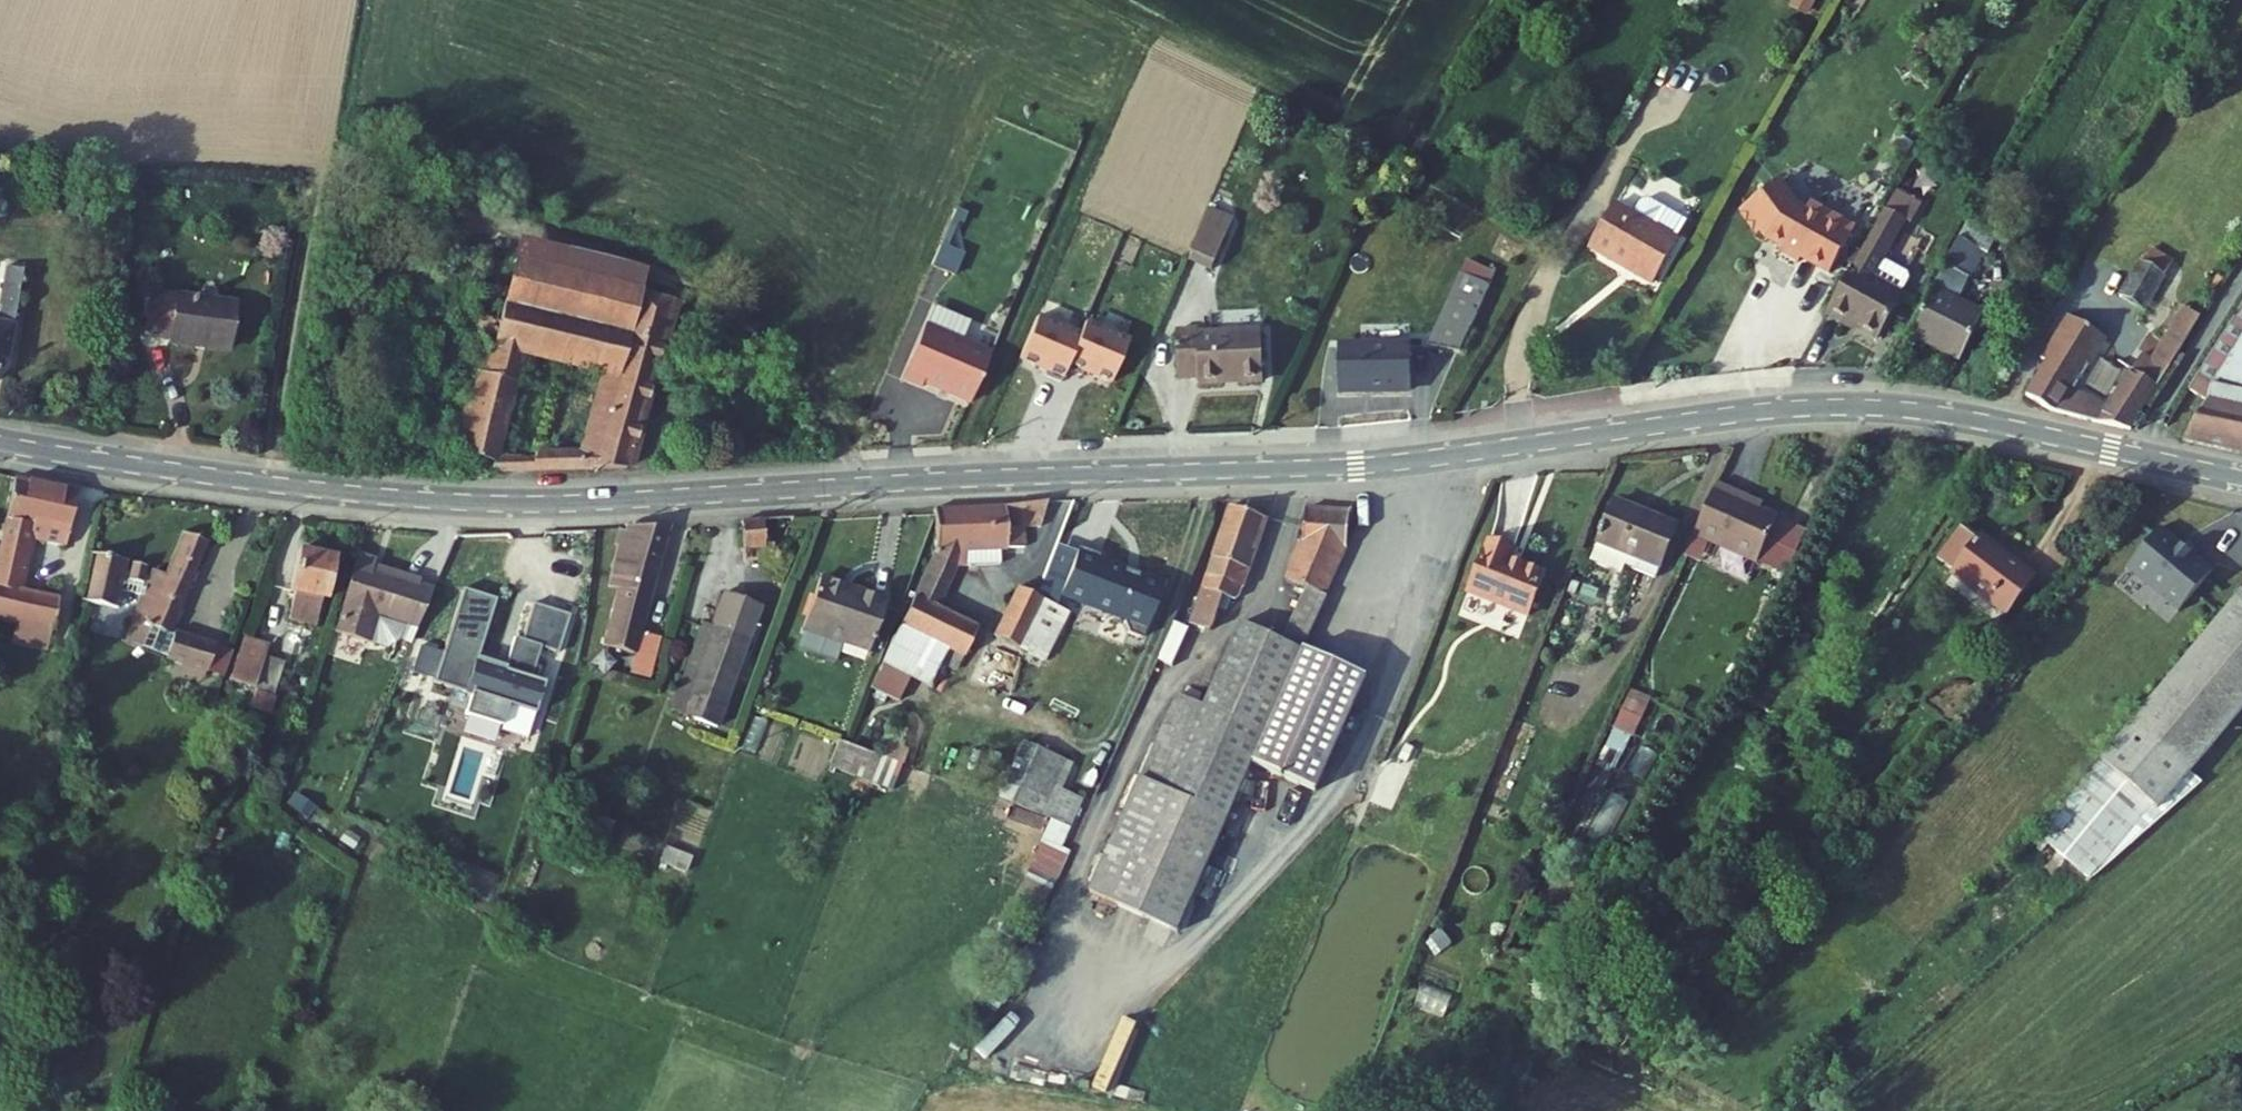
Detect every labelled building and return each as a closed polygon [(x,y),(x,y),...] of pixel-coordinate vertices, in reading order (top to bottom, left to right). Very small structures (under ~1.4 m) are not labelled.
[(1778,196),(1738,224),(1755,248),(1759,245),(1763,252),(1778,260),(1776,264),(1796,275),(1798,271),(1827,287),(1853,241),(1809,216),(1804,224),(1794,218),(1778,196)] [(1610,208),(1587,253),(1655,288),(1679,242),(1676,241),(1686,221),(1656,206),(1640,205),(1633,220),(1610,208)] [(1235,218),(1216,210),(1210,225),(1228,234),(1235,218)] [(1972,214),(1966,228),(1986,239),(1976,256),(1983,259),(1988,262),(2001,229),(1972,214)] [(1205,223),(1190,258),(1213,268),(1228,234),(1210,225),(1205,223)] [(1882,223),(1849,281),(1823,328),(1845,340),(1847,336),(1858,342),(1875,351),(1898,309),(1896,308),(1903,295),(1901,290),(1874,275),(1898,232),(1882,223)] [(1966,228),(1911,338),(1962,363),(1986,316),(1961,303),(1983,259),(1976,256),(1986,239),(1966,228)] [(477,249),(467,292),(613,327),(624,285),(630,264),(505,233),(499,255),(477,249)] [(954,249),(939,242),(930,263),(945,269),(954,249)] [(2168,264),(2149,252),(2140,266),(2159,278),(2168,264)] [(16,266),(0,262),(0,352),(16,266)] [(2140,266),(2118,298),(2144,313),(2164,280),(2159,278),(2140,266)] [(662,295),(624,285),(613,327),(467,292),(454,342),(476,347),(451,452),(494,459),(491,471),(618,467),(662,295)] [(140,288),(132,332),(159,338),(157,343),(216,354),(227,307),(140,288)] [(1461,292),(1429,341),(1464,349),(1490,308),(1461,292)] [(2184,301),(2174,317),(2191,327),(2201,311),(2184,301)] [(2187,397),(2205,408),(2182,444),(2241,457),(2241,307),(2187,397)] [(1078,334),(1035,316),(1017,358),(1044,370),(1042,374),(1059,381),(1064,368),(1063,368),(1078,334)] [(2051,359),(2027,397),(2054,412),(2128,432),(2191,327),(2174,317),(2152,355),(2142,349),(2108,407),(2076,390),(2066,384),(2071,375),(2065,371),(2068,366),(2075,369),(2080,359),(2091,365),(2106,339),(2076,321),(2066,339),(2058,333),(2045,356),(2051,359)] [(2068,317),(2058,333),(2066,339),(2076,321),(2068,317)] [(1126,339),(1084,321),(1078,334),(1063,368),(1064,368),(1079,375),(1081,370),(1108,382),(1126,339)] [(921,380),(968,401),(989,351),(922,323),(899,377),(919,385),(921,380)] [(1198,377),(1198,385),(1263,383),(1262,337),(1201,338),(1201,330),(1175,330),(1174,377),(1198,377)] [(1858,342),(1847,336),(1845,340),(1855,346),(1858,342)] [(1345,338),(1344,386),(1414,387),(1414,338),(1345,338)] [(2071,375),(2066,384),(2076,390),(2091,365),(2080,359),(2075,369),(2068,366),(2065,371),(2071,375)] [(2106,359),(2093,381),(2111,392),(2124,370),(2106,359)] [(1723,484),(1708,478),(1686,529),(1750,556),(1769,510),(1752,503),(1721,489),(1723,484)] [(0,534),(0,624),(50,634),(56,601),(17,592),(27,543),(61,551),(74,494),(11,481),(0,534)] [(1754,498),(1723,484),(1721,489),(1752,503),(1754,498)] [(1672,522),(1611,499),(1584,573),(1615,585),(1618,576),(1622,565),(1652,576),(1672,522)] [(930,552),(875,672),(924,694),(934,673),(951,678),(972,633),(931,616),(951,566),(988,568),(989,553),(1015,555),(1015,531),(1033,530),(1036,501),(924,512),(930,552)] [(1259,514),(1228,502),(1189,598),(1183,595),(1179,607),(1189,610),(1192,603),(1203,608),(1210,590),(1226,595),(1259,514)] [(1346,509),(1299,503),(1293,531),(1287,528),(1273,569),(1290,577),(1267,634),(1295,648),(1334,558),(1346,509)] [(1776,568),(1797,523),(1769,510),(1750,556),(1776,568)] [(2203,558),(2148,518),(2118,560),(2172,600),(2203,558)] [(731,526),(732,570),(764,569),(761,549),(784,547),(782,523),(731,526)] [(1953,564),(2005,601),(2032,563),(1975,525),(1952,557),(1956,560),(1953,564)] [(663,531),(621,534),(620,537),(615,536),(611,551),(614,552),(604,592),(612,594),(597,651),(631,659),(636,638),(663,531)] [(204,544),(181,535),(165,578),(152,573),(150,577),(140,603),(130,628),(146,633),(165,638),(170,638),(204,544)] [(1504,547),(1477,539),(1446,625),(1505,646),(1514,628),(1534,572),(1500,560),(1504,547)] [(289,593),(279,622),(308,630),(319,603),(326,606),(342,562),(299,547),(282,591),(289,593)] [(1064,555),(1046,603),(1112,628),(1110,631),(1115,641),(1129,646),(1149,591),(1084,567),(1085,563),(1064,555)] [(125,564),(93,557),(83,605),(117,613),(121,593),(118,592),(124,568),(125,564)] [(355,557),(328,635),(362,647),(400,660),(427,598),(411,592),(414,583),(392,574),(388,585),(366,576),(369,567),(371,563),(355,557)] [(1652,576),(1622,565),(1618,576),(1648,586),(1652,576)] [(369,567),(366,576),(388,585),(392,574),(369,567)] [(121,593),(140,603),(150,577),(142,575),(139,587),(125,584),(129,569),(124,568),(118,592),(121,593)] [(129,569),(125,584),(139,587),(142,575),(143,569),(129,569)] [(812,584),(795,631),(797,632),(788,654),(825,667),(833,645),(858,654),(876,608),(812,584)] [(490,607),(456,596),(426,691),(464,703),(457,722),(494,734),(501,713),(528,722),(538,691),(524,686),(533,657),(551,662),(563,624),(526,612),(515,648),(507,646),(498,674),(471,665),(490,607)] [(1005,658),(1027,608),(1021,606),(1002,598),(980,648),(1005,658)] [(707,635),(681,701),(718,714),(756,615),(719,602),(707,635)] [(2094,878),(2170,812),(2164,806),(2196,771),(2241,720),(2241,602),(2048,836),(2094,878)] [(1194,626),(1203,608),(1192,603),(1189,610),(1179,607),(1176,617),(1194,626)] [(1054,619),(1027,608),(1005,658),(1032,670),(1054,619)] [(1175,929),(1187,903),(1247,763),(1295,648),(1267,634),(1253,627),(1226,614),(1192,697),(1166,686),(1079,889),(1175,929)] [(699,632),(673,698),(681,701),(707,635),(699,632)] [(140,651),(167,659),(173,639),(170,638),(165,638),(146,633),(140,651)] [(658,643),(636,638),(631,659),(652,665),(658,643)] [(167,659),(165,662),(208,677),(218,651),(173,639),(167,659)] [(237,643),(224,682),(248,690),(259,658),(262,651),(237,643)] [(1359,676),(1295,648),(1247,763),(1313,788),(1359,676)] [(279,665),(259,658),(248,690),(269,697),(279,665)] [(1001,795),(1051,816),(1016,901),(1041,911),(1088,796),(1065,787),(1077,758),(1024,737),(1001,795)] [(891,740),(886,754),(841,738),(832,765),(894,787),(909,747),(891,740)] [(2206,781),(2196,771),(2164,806),(2170,812),(2206,781)]
